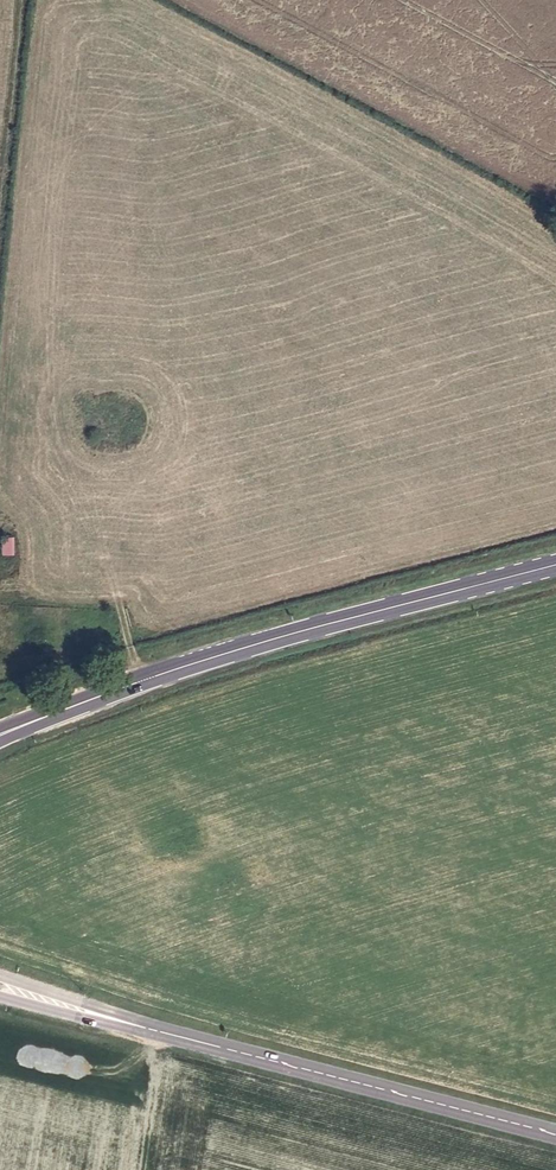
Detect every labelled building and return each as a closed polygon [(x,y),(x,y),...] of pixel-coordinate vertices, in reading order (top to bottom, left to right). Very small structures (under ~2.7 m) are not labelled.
[(3,537),(2,555),(15,555),(15,537),(3,537)]
